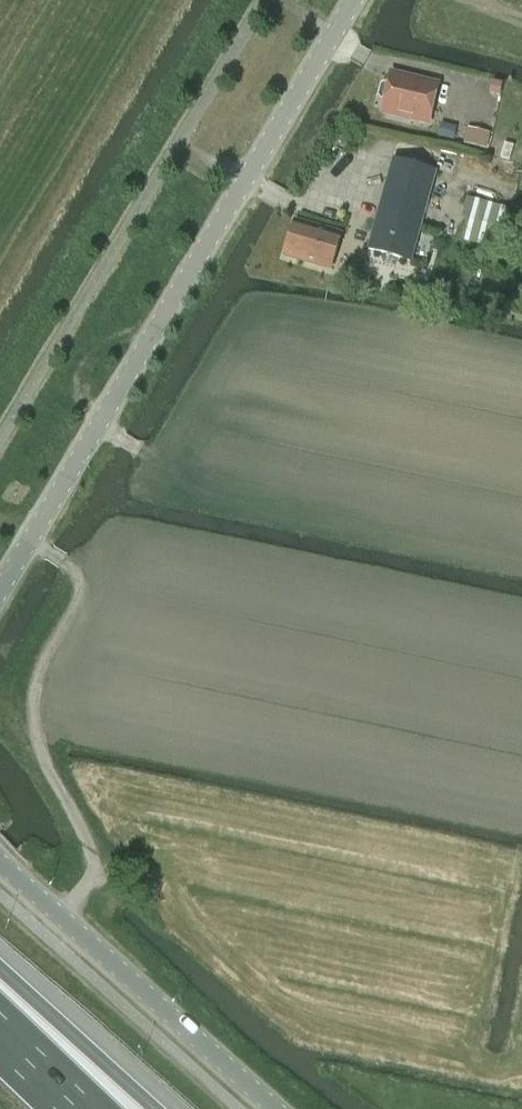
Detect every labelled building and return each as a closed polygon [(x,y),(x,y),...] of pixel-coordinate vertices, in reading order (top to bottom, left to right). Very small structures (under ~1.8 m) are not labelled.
[(390,85),(385,84),(383,86),(380,96),(382,99),(402,104),(400,115),(402,118),(410,120),(413,118),(430,122),(439,86),(392,75),(390,85)] [(493,81),(491,93),(500,95),(503,83),(493,81)] [(470,129),(466,144),(487,149),(490,134),(470,129)] [(412,261),(428,203),(385,192),(369,249),(412,261)] [(511,210),(468,198),(463,219),(467,220),(461,241),(500,251),(511,210)] [(286,257),(331,270),(342,236),(296,222),(286,257)]
